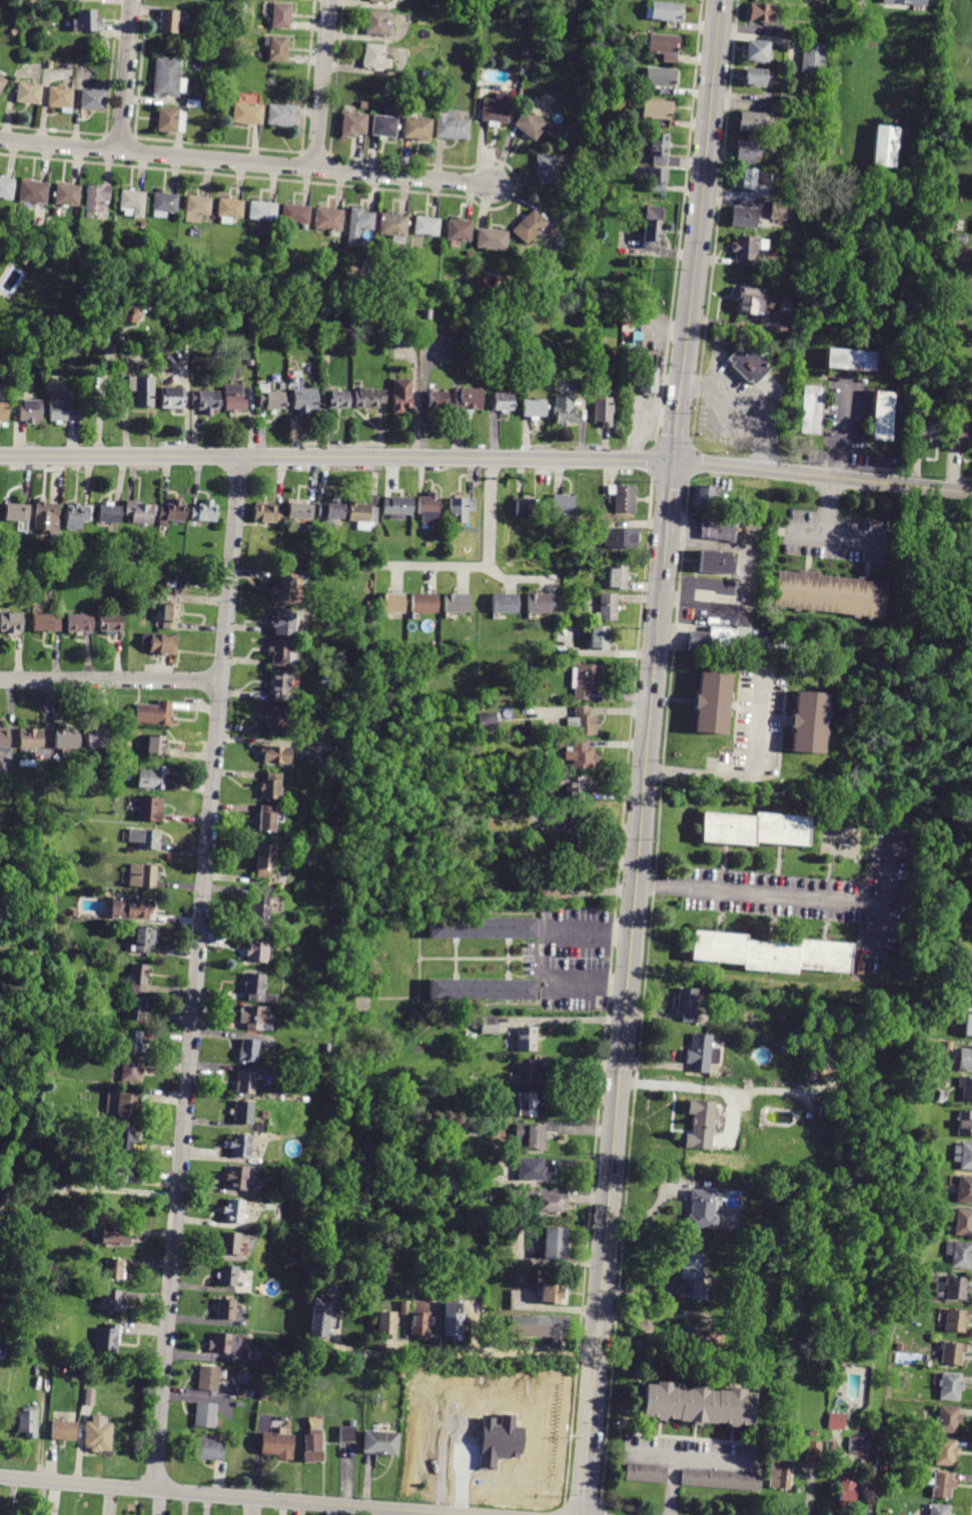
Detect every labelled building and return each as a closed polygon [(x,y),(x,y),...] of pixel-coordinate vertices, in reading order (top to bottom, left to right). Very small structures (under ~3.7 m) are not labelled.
[(678,30),(665,28),(665,21),(645,19),(646,5),(651,6),(651,1),(681,4),(678,30)] [(291,5),(288,30),(271,28),(273,3),(291,5)] [(774,23),(748,21),(749,3),(775,5),(774,23)] [(161,9),(180,11),(178,34),(159,32),(161,9)] [(96,10),(96,16),(101,16),(101,25),(96,25),(95,32),(71,32),(71,20),(78,20),(78,10),(96,10)] [(387,11),(385,26),(392,27),(391,36),(365,34),(367,10),(387,11)] [(675,63),(661,62),(662,54),(647,53),(649,34),(679,37),(679,47),(676,47),(675,63)] [(288,38),(286,63),(268,61),(270,36),(288,38)] [(768,42),(766,62),(744,60),(745,54),(740,54),(741,45),(744,45),(745,40),(768,42)] [(827,45),(824,73),(802,70),(805,42),(827,45)] [(384,45),(383,58),(391,59),(390,70),(362,67),(364,43),(384,45)] [(531,48),(531,58),(522,57),(523,47),(531,48)] [(182,58),(178,97),(152,95),(155,56),(182,58)] [(673,95),(660,94),(660,86),(645,85),(646,67),(675,69),(673,95)] [(764,87),(742,86),(742,81),(739,81),(739,72),(744,72),(744,68),(766,69),(764,87)] [(18,82),(42,85),(40,105),(16,102),(18,82)] [(73,87),(72,108),(48,106),(49,85),(73,87)] [(106,90),(105,110),(103,110),(103,112),(90,111),(91,109),(80,109),(81,88),(106,90)] [(505,93),(504,101),(510,101),(508,123),(499,123),(499,127),(488,127),(488,121),(481,121),(482,116),(478,116),(478,108),(482,109),(482,99),(494,100),(494,96),(499,96),(499,93),(505,93)] [(779,95),(794,96),(793,105),(778,103),(779,95)] [(187,99),(200,100),(199,108),(186,107),(187,99)] [(669,119),(641,118),(641,110),(636,110),(636,101),(643,102),(643,100),(673,102),(672,112),(670,112),(669,119)] [(264,105),(262,125),(232,123),(233,102),(264,105)] [(284,104),(298,106),(295,127),(266,124),(268,104),(284,106),(284,104)] [(178,108),(178,110),(186,110),(184,133),(157,132),(158,106),(178,108)] [(549,124),(535,142),(514,125),(527,108),(549,124)] [(418,111),(417,117),(432,119),(430,140),(403,138),(406,109),(418,111)] [(458,110),(457,118),(470,119),(469,140),(435,138),(437,112),(445,113),(445,109),(458,110)] [(772,133),(738,131),(739,111),(773,113),(772,133)] [(368,114),(366,135),(356,134),(355,138),(341,137),(343,112),(368,114)] [(397,117),(395,138),(386,137),(386,141),(378,140),(378,136),(371,135),(373,115),(397,117)] [(899,128),(895,167),(872,165),(876,125),(899,128)] [(666,164),(653,163),(653,156),(649,156),(651,133),(668,134),(666,164)] [(737,142),(755,143),(754,150),(761,151),(760,157),(753,157),(753,165),(744,165),(744,162),(736,161),(737,142)] [(556,153),(558,184),(537,185),(536,154),(556,153)] [(664,192),(649,191),(651,167),(666,168),(664,192)] [(753,190),(740,189),(742,169),(771,171),(770,185),(754,184),(753,190)] [(12,200),(0,198),(0,178),(15,180),(12,200)] [(48,183),(46,204),(19,202),(21,181),(48,183)] [(81,186),(79,207),(68,206),(67,208),(62,208),(62,205),(54,204),(55,197),(52,197),(52,192),(55,192),(56,184),(81,186)] [(111,186),(110,201),(104,201),(103,212),(85,211),(86,185),(111,186)] [(145,192),(143,219),(132,218),(133,216),(124,216),(124,211),(119,210),(121,190),(145,192)] [(177,193),(176,211),(166,210),(166,217),(152,216),(153,209),(151,209),(153,192),(177,193)] [(211,198),(209,216),(200,215),(199,222),(186,221),(186,214),(185,214),(186,196),(211,198)] [(243,200),(242,219),(231,218),(231,225),(220,224),(220,217),(217,217),(218,198),(243,200)] [(772,201),(786,203),(785,221),(771,219),(772,201)] [(276,204),(275,221),(248,219),(249,202),(276,204)] [(310,206),(308,225),(281,222),(283,204),(310,206)] [(362,207),(362,212),(374,213),(373,231),(360,230),(358,248),(346,247),(349,206),(362,207)] [(655,249),(643,248),(647,206),(663,208),(662,227),(665,228),(664,235),(661,234),(660,243),(655,242),(655,249)] [(755,228),(731,226),(732,207),(757,209),(755,228)] [(343,210),(341,231),(314,229),(315,208),(343,210)] [(532,209),(546,224),(524,245),(510,231),(532,209)] [(407,216),(406,237),(404,237),(404,244),(392,243),(392,236),(378,235),(380,214),(407,216)] [(439,219),(438,237),(414,234),(415,217),(439,219)] [(472,222),(470,242),(460,241),(459,249),(449,248),(450,240),(446,240),(448,220),(472,222)] [(507,232),(505,252),(476,249),(477,228),(507,232)] [(755,260),(735,259),(736,251),(732,251),(732,242),(737,242),(737,235),(758,236),(757,238),(769,239),(769,250),(757,249),(757,253),(755,253),(755,260)] [(29,258),(24,265),(19,262),(23,255),(29,258)] [(738,312),(739,300),(737,299),(738,288),(760,290),(759,298),(765,299),(763,315),(738,312)] [(782,299),(794,301),(792,314),(780,313),(782,299)] [(137,323),(122,322),(122,318),(118,318),(119,300),(138,301),(137,323)] [(754,385),(750,381),(748,383),(730,366),(732,364),(727,359),(745,341),(749,346),(752,343),(755,346),(758,343),(769,354),(763,359),(771,367),(754,385)] [(875,372),(826,368),(827,348),(876,352),(875,372)] [(153,408),(142,408),(142,406),(134,406),(134,391),(127,391),(127,376),(153,376),(153,408)] [(403,414),(392,414),(391,380),(410,379),(411,408),(403,409),(403,414)] [(246,410),(223,411),(222,384),(241,384),(241,399),(246,399),(246,410)] [(284,410),(266,410),(266,405),(258,405),(258,384),(268,384),(268,392),(284,392),(284,410)] [(819,436),(799,434),(803,385),(823,387),(819,436)] [(183,387),(183,408),(160,409),(160,388),(183,387)] [(292,410),(292,389),(316,389),(317,409),(308,409),(308,413),(299,413),(299,410),(292,410)] [(378,408),(355,409),(355,390),(384,389),(385,404),(378,404),(378,408)] [(455,410),(455,389),(482,389),(482,410),(455,410)] [(329,410),(329,405),(322,405),(321,391),(348,390),(349,409),(329,410)] [(190,405),(190,392),(220,391),(221,409),(213,409),(213,415),(203,416),(203,410),(197,410),(197,405),(190,405)] [(891,442),(871,440),(875,391),(895,393),(891,442)] [(447,392),(448,409),(428,410),(428,392),(447,392)] [(493,393),(513,393),(513,411),(505,411),(505,414),(501,414),(501,411),(493,411),(493,393)] [(571,395),(572,406),(574,406),(574,415),(577,415),(577,424),(565,424),(565,427),(560,427),(560,424),(554,424),(554,396),(571,395)] [(601,428),(601,421),(593,421),(593,397),(611,397),(611,414),(609,414),(609,428),(601,428)] [(26,425),(25,421),(18,421),(18,400),(41,400),(41,420),(34,421),(34,424),(26,425)] [(523,417),(523,400),(544,400),(544,417),(536,417),(536,421),(530,422),(530,417),(523,417)] [(67,421),(60,421),(60,424),(55,424),(55,421),(49,421),(49,403),(67,403),(67,421)] [(956,426),(971,427),(971,444),(955,443),(956,426)] [(720,487),(719,503),(709,502),(709,508),(692,506),(694,485),(720,487)] [(614,513),(614,503),(607,503),(607,486),(634,486),(634,513),(614,513)] [(426,497),(426,493),(437,493),(437,497),(438,497),(439,524),(423,525),(423,514),(418,515),(418,497),(426,497)] [(376,495),(375,508),(376,508),(375,522),(351,521),(351,526),(347,526),(348,501),(357,501),(357,504),(365,504),(366,495),(376,495)] [(573,516),(551,514),(553,495),(574,496),(573,516)] [(412,497),(411,515),(404,515),(404,522),(390,522),(390,515),(383,514),(383,500),(390,500),(390,497),(412,497)] [(474,498),(474,512),(467,512),(467,522),(449,522),(450,498),(474,498)] [(181,500),(181,503),(186,504),(184,522),(159,520),(160,506),(166,507),(166,503),(172,503),(172,499),(181,500)] [(212,504),(217,505),(216,522),(190,520),(191,506),(197,507),(198,504),(202,504),(203,499),(212,500),(212,504)] [(535,499),(534,504),(538,504),(537,511),(534,510),(534,517),(516,516),(517,499),(535,499)] [(59,504),(57,531),(52,531),(52,535),(44,534),(45,530),(33,529),(35,503),(39,503),(39,501),(45,501),(44,503),(59,504)] [(140,502),(140,504),(156,505),(155,516),(153,516),(153,525),(132,524),(132,516),(125,516),(126,501),(140,502)] [(331,504),(331,501),(339,502),(339,504),(343,504),(342,519),(333,518),(332,522),(324,522),(324,518),(318,518),(319,504),(331,504)] [(112,506),(121,507),(119,524),(98,522),(99,505),(105,505),(105,502),(112,502),(112,506)] [(30,505),(29,520),(21,519),(20,524),(3,523),(5,503),(30,505)] [(78,506),(90,506),(89,522),(83,521),(82,530),(65,529),(66,505),(70,505),(70,503),(78,503),(78,506)] [(281,524),(252,522),(253,503),(275,505),(275,508),(282,509),(281,524)] [(313,505),(312,520),(286,518),(287,503),(313,505)] [(737,542),(699,539),(701,514),(739,518),(737,542)] [(607,549),(607,546),(603,546),(603,531),(606,531),(606,529),(637,528),(637,549),(607,549)] [(732,575),(697,572),(699,550),(734,553),(732,575)] [(625,589),(607,589),(608,567),(626,567),(625,589)] [(774,609),(884,621),(888,584),(778,572),(774,609)] [(178,601),(178,602),(166,601),(167,593),(163,593),(164,581),(159,580),(160,573),(182,575),(181,582),(185,582),(184,589),(181,588),(180,595),(178,595),(178,601)] [(296,575),(294,602),(277,601),(280,573),(296,575)] [(616,620),(594,620),(594,612),(599,612),(599,593),(616,593),(616,620)] [(403,594),(403,613),(378,613),(378,594),(403,594)] [(436,613),(411,613),(411,594),(436,594),(436,613)] [(468,594),(469,594),(469,613),(444,613),(444,594),(468,594)] [(517,594),(517,613),(491,613),(491,594),(517,594)] [(551,595),(551,614),(527,614),(527,595),(551,595)] [(175,628),(175,629),(162,628),(164,603),(179,604),(178,624),(175,623),(175,628)] [(275,629),(275,628),(272,628),(272,620),(275,620),(276,607),(287,608),(287,612),(297,612),(295,636),(274,635),(275,629)] [(21,631),(16,631),(16,634),(7,634),(7,632),(0,632),(0,613),(22,612),(22,631),(21,631)] [(60,632),(33,632),(33,615),(53,615),(53,613),(60,613),(60,632)] [(92,633),(66,633),(67,614),(92,614),(92,633)] [(120,632),(116,632),(116,636),(105,636),(105,631),(100,631),(100,614),(123,614),(123,632),(120,632)] [(365,633),(356,632),(357,623),(365,624),(365,633)] [(607,650),(587,650),(587,642),(590,642),(590,626),(607,626),(607,640),(611,640),(611,647),(607,647),(607,650)] [(735,629),(733,654),(687,651),(689,631),(708,633),(709,627),(735,629)] [(162,654),(150,653),(150,646),(142,645),(143,633),(176,635),(174,655),(162,654)] [(272,661),(273,653),(268,653),(269,647),(273,647),(274,640),(291,642),(290,652),(296,653),(295,666),(288,665),(288,669),(272,667),(272,661)] [(589,700),(573,699),(573,688),(571,688),(572,664),(602,665),(601,691),(589,690),(589,700)] [(693,667),(687,730),(719,733),(726,671),(693,667)] [(274,695),(274,694),(269,693),(271,672),(291,674),(288,703),(273,701),(274,695)] [(787,689),(782,749),(816,751),(821,692),(787,689)] [(170,709),(170,716),(171,716),(171,724),(169,723),(168,726),(134,722),(136,704),(157,706),(158,700),(171,701),(170,709)] [(595,720),(600,720),(600,729),(595,729),(595,735),(574,735),(574,727),(566,727),(566,718),(574,718),(574,707),(590,707),(590,713),(595,713),(595,720)] [(266,727),(267,721),(264,721),(264,719),(261,719),(261,716),(265,716),(265,715),(267,715),(268,708),(287,709),(286,721),(289,721),(288,730),(284,730),(283,736),(269,735),(269,728),(266,728),(266,727)] [(480,731),(479,714),(500,713),(501,730),(480,731)] [(8,752),(0,752),(0,728),(8,728),(8,752)] [(108,728),(110,728),(110,746),(86,747),(85,729),(108,728)] [(165,756),(164,756),(147,755),(149,728),(164,729),(163,743),(171,743),(170,751),(165,751),(165,756)] [(43,731),(43,748),(20,748),(20,729),(36,729),(36,730),(43,731)] [(56,730),(77,730),(76,733),(79,733),(78,748),(56,747),(56,730)] [(588,747),(593,747),(593,754),(598,754),(598,762),(593,762),(593,768),(572,769),(572,760),(563,760),(563,752),(566,752),(565,747),(572,746),(572,741),(588,740),(588,747)] [(337,744),(350,745),(349,759),(336,758),(337,744)] [(291,766),(263,763),(264,755),(260,754),(261,745),(292,748),(291,766)] [(731,767),(718,765),(720,752),(733,754),(731,767)] [(163,789),(163,790),(138,788),(139,769),(155,771),(156,765),(165,766),(163,789)] [(268,774),(268,773),(282,774),(280,800),(260,798),(261,779),(268,779),(268,774)] [(590,799),(590,800),(566,800),(566,786),(559,786),(559,777),(590,777),(590,799)] [(160,822),(137,820),(139,802),(136,802),(137,797),(138,797),(139,796),(163,798),(160,822)] [(275,832),(258,830),(260,805),(284,807),(282,821),(277,820),(275,832)] [(544,812),(544,807),(589,806),(590,818),(583,818),(584,827),(566,827),(565,817),(557,817),(557,821),(544,822),(544,812)] [(696,811),(694,841),(806,848),(808,818),(696,811)] [(158,850),(138,848),(138,843),(128,842),(129,828),(159,831),(159,837),(164,837),(164,846),(159,845),(158,850)] [(274,869),(274,870),(270,869),(269,878),(255,877),(258,845),(273,846),(274,839),(280,839),(278,852),(276,852),(274,869)] [(585,867),(566,867),(566,841),(585,841),(585,849),(589,849),(589,857),(585,857),(585,867)] [(154,888),(129,886),(131,863),(156,866),(156,872),(160,872),(159,883),(155,882),(154,888)] [(257,890),(257,888),(271,889),(270,899),(265,898),(264,906),(269,906),(267,925),(251,923),(253,904),(257,904),(258,897),(256,897),(257,890)] [(149,915),(149,921),(111,918),(113,897),(154,900),(153,915),(149,915)] [(136,936),(137,926),(152,927),(152,929),(156,930),(156,946),(150,945),(150,953),(135,952),(136,936)] [(686,932),(683,959),(843,973),(846,945),(686,932)] [(58,938),(64,934),(69,942),(62,947),(57,938),(58,938)] [(267,936),(265,962),(247,961),(247,957),(245,957),(246,947),(248,947),(248,942),(250,942),(251,935),(267,936)] [(864,958),(862,974),(852,973),(853,957),(864,958)] [(148,965),(146,992),(131,991),(131,984),(129,984),(130,964),(148,965)] [(264,975),(263,1002),(247,1001),(247,994),(244,993),(244,985),(243,985),(244,981),(246,982),(246,974),(264,975)] [(453,980),(535,980),(535,1001),(429,1000),(429,979),(453,980)] [(696,989),(694,1014),(697,1014),(696,1023),(682,1022),(683,1009),(678,1008),(680,988),(696,989)] [(145,998),(143,1021),(126,1019),(128,996),(145,998)] [(243,1005),(268,1008),(267,1024),(261,1024),(260,1032),(244,1031),(245,1023),(238,1023),(240,1008),(243,1008),(243,1005)] [(966,1011),(971,1012),(971,1037),(963,1036),(966,1011)] [(496,1017),(496,1034),(480,1034),(480,1017),(496,1017)] [(476,1018),(476,1027),(468,1027),(468,1018),(476,1018)] [(535,1027),(535,1051),(516,1051),(516,1027),(535,1027)] [(142,1032),(140,1052),(122,1050),(123,1031),(142,1032)] [(712,1036),(711,1047),(721,1048),(720,1064),(711,1064),(710,1074),(696,1073),(697,1064),(684,1063),(687,1034),(712,1036)] [(241,1039),(258,1040),(256,1063),(237,1061),(238,1048),(240,1048),(241,1039)] [(330,1044),(329,1053),(322,1052),(323,1044),(330,1044)] [(969,1046),(971,1046),(971,1068),(969,1068),(969,1072),(957,1071),(959,1048),(969,1049),(969,1046)] [(139,1060),(137,1082),(120,1081),(122,1059),(139,1060)] [(535,1060),(535,1083),(518,1083),(518,1060),(535,1060)] [(237,1071),(254,1072),(253,1094),(235,1093),(235,1085),(232,1085),(232,1081),(237,1081),(237,1071)] [(963,1077),(971,1078),(971,1102),(961,1101),(963,1077)] [(947,1092),(944,1104),(937,1102),(939,1090),(947,1092)] [(137,1094),(135,1116),(117,1114),(119,1092),(137,1094)] [(536,1093),(535,1116),(509,1115),(510,1108),(517,1108),(518,1092),(536,1093)] [(714,1101),(713,1107),(716,1107),(716,1118),(712,1118),(710,1150),(684,1148),(685,1134),(691,1134),(692,1114),(687,1114),(688,1100),(714,1101)] [(253,1102),(251,1125),(234,1123),(235,1115),(229,1115),(229,1109),(234,1110),(235,1101),(253,1102)] [(828,1105),(827,1113),(819,1111),(820,1104),(828,1105)] [(958,1110),(971,1112),(971,1136),(956,1135),(958,1110)] [(545,1124),(544,1150),(521,1149),(521,1139),(515,1139),(515,1123),(545,1124)] [(134,1126),(133,1135),(136,1135),(136,1142),(133,1141),(132,1150),(114,1149),(115,1125),(134,1126)] [(250,1135),(249,1159),(230,1158),(230,1149),(228,1149),(228,1141),(232,1141),(233,1134),(250,1135)] [(961,1142),(971,1143),(971,1170),(958,1169),(959,1162),(952,1161),(954,1144),(961,1145),(961,1142)] [(541,1158),(541,1167),(544,1167),(544,1181),(517,1181),(517,1158),(541,1158)] [(132,1162),(132,1167),(133,1167),(131,1184),(102,1182),(103,1165),(122,1166),(122,1162),(132,1162)] [(247,1168),(245,1191),(227,1189),(228,1181),(226,1181),(227,1172),(229,1173),(230,1166),(247,1168)] [(959,1176),(971,1177),(971,1204),(956,1202),(959,1176)] [(714,1189),(713,1192),(715,1192),(713,1217),(716,1217),(715,1229),(686,1227),(687,1216),(690,1216),(691,1201),(689,1201),(690,1190),(703,1191),(703,1188),(714,1189)] [(566,1194),(566,1204),(563,1204),(563,1212),(538,1212),(538,1194),(566,1194)] [(244,1201),(242,1224),(224,1222),(225,1215),(221,1214),(222,1207),(225,1207),(226,1199),(244,1201)] [(955,1208),(971,1210),(971,1236),(953,1235),(955,1208)] [(126,1226),(125,1235),(129,1235),(128,1245),(101,1243),(103,1224),(126,1226)] [(565,1228),(565,1258),(542,1258),(542,1228),(565,1228)] [(240,1232),(239,1255),(220,1254),(221,1239),(222,1239),(223,1231),(240,1232)] [(971,1250),(971,1259),(970,1269),(950,1267),(951,1255),(945,1254),(946,1242),(971,1244),(971,1250)] [(704,1253),(702,1280),(703,1280),(703,1286),(709,1286),(708,1301),(690,1299),(692,1281),(680,1280),(681,1263),(683,1264),(684,1251),(704,1253)] [(123,1259),(122,1279),(104,1278),(106,1258),(123,1259)] [(238,1265),(237,1278),(236,1277),(236,1285),(219,1285),(220,1264),(238,1265)] [(366,1271),(365,1295),(346,1294),(347,1270),(366,1271)] [(967,1278),(966,1285),(969,1285),(968,1294),(965,1293),(964,1301),(945,1299),(947,1276),(967,1278)] [(567,1284),(565,1304),(541,1303),(542,1282),(567,1284)] [(121,1291),(119,1311),(101,1310),(102,1299),(103,1299),(104,1290),(121,1291)] [(327,1298),(332,1299),(328,1338),(310,1337),(313,1297),(327,1298)] [(236,1299),(235,1319),(217,1319),(217,1299),(236,1299)] [(425,1301),(428,1301),(427,1312),(430,1312),(429,1340),(418,1340),(418,1335),(411,1334),(411,1300),(425,1301)] [(408,1301),(409,1315),(399,1315),(399,1301),(408,1301)] [(462,1303),(462,1313),(463,1313),(463,1341),(452,1341),(452,1336),(443,1336),(443,1313),(444,1313),(444,1303),(462,1303)] [(921,1304),(920,1311),(912,1310),(913,1303),(921,1304)] [(969,1311),(968,1321),(966,1321),(965,1333),(944,1331),(946,1309),(969,1311)] [(395,1312),(396,1340),(385,1340),(385,1334),(378,1334),(378,1312),(395,1312)] [(568,1316),(568,1334),(559,1334),(560,1337),(516,1337),(516,1334),(509,1334),(509,1316),(568,1316)] [(111,1325),(120,1325),(119,1344),(116,1344),(116,1351),(94,1349),(96,1327),(106,1328),(107,1324),(111,1325)] [(698,1330),(716,1332),(714,1351),(683,1349),(685,1329),(698,1330)] [(232,1333),(230,1354),(214,1353),(214,1351),(208,1351),(208,1340),(214,1340),(215,1332),(232,1333)] [(966,1344),(965,1353),(962,1353),(961,1365),(941,1363),(943,1342),(966,1344)] [(261,1350),(261,1360),(249,1360),(250,1350),(261,1350)] [(838,1363),(838,1366),(844,1366),(844,1372),(832,1372),(833,1363),(838,1363)] [(219,1367),(218,1392),(196,1391),(198,1365),(219,1367)] [(960,1375),(960,1381),(963,1382),(963,1391),(959,1391),(959,1401),(939,1399),(941,1373),(960,1375)] [(637,1384),(634,1417),(748,1426),(751,1393),(637,1384)] [(95,1389),(94,1406),(84,1405),(85,1388),(95,1389)] [(195,1402),(215,1404),(214,1428),(193,1427),(195,1402)] [(36,1406),(35,1438),(24,1438),(24,1432),(16,1432),(16,1425),(17,1425),(17,1411),(27,1411),(27,1406),(36,1406)] [(939,1406),(958,1408),(957,1414),(961,1414),(960,1423),(958,1423),(956,1434),(936,1432),(938,1406),(939,1406)] [(845,1414),(843,1431),(826,1428),(828,1412),(845,1414)] [(106,1417),(106,1422),(111,1422),(110,1451),(101,1451),(100,1452),(90,1451),(90,1449),(84,1448),(85,1422),(92,1422),(92,1416),(106,1417)] [(53,1420),(77,1422),(75,1442),(51,1439),(53,1420)] [(356,1421),(356,1443),(340,1443),(340,1426),(349,1426),(349,1421),(356,1421)] [(400,1433),(398,1457),(362,1453),(365,1429),(400,1433)] [(312,1430),(321,1430),(322,1462),(304,1462),(303,1435),(312,1435),(312,1430)] [(294,1435),(292,1460),(276,1459),(277,1455),(260,1454),(262,1432),(294,1435)] [(870,1438),(869,1455),(849,1454),(850,1437),(870,1438)] [(217,1440),(217,1443),(224,1444),(222,1461),(192,1459),(193,1438),(217,1440)] [(955,1440),(955,1447),(958,1448),(957,1457),(954,1456),(953,1466),(934,1465),(936,1439),(955,1440)] [(821,1442),(819,1463),(806,1462),(807,1441),(821,1442)] [(834,1442),(835,1442),(835,1459),(826,1458),(827,1442),(834,1442)] [(792,1459),(789,1489),(769,1487),(772,1458),(792,1459)] [(623,1462),(621,1480),(663,1485),(665,1466),(623,1462)] [(679,1470),(678,1487),(755,1491),(756,1475),(679,1470)] [(953,1474),(952,1480),(956,1480),(956,1481),(955,1489),(951,1489),(950,1499),(931,1498),(933,1472),(953,1474)] [(852,1474),(852,1482),(856,1482),(855,1508),(837,1507),(839,1482),(837,1481),(837,1473),(852,1474)] [(949,1514),(953,1514),(929,1514),(930,1504),(950,1506),(949,1514)]
